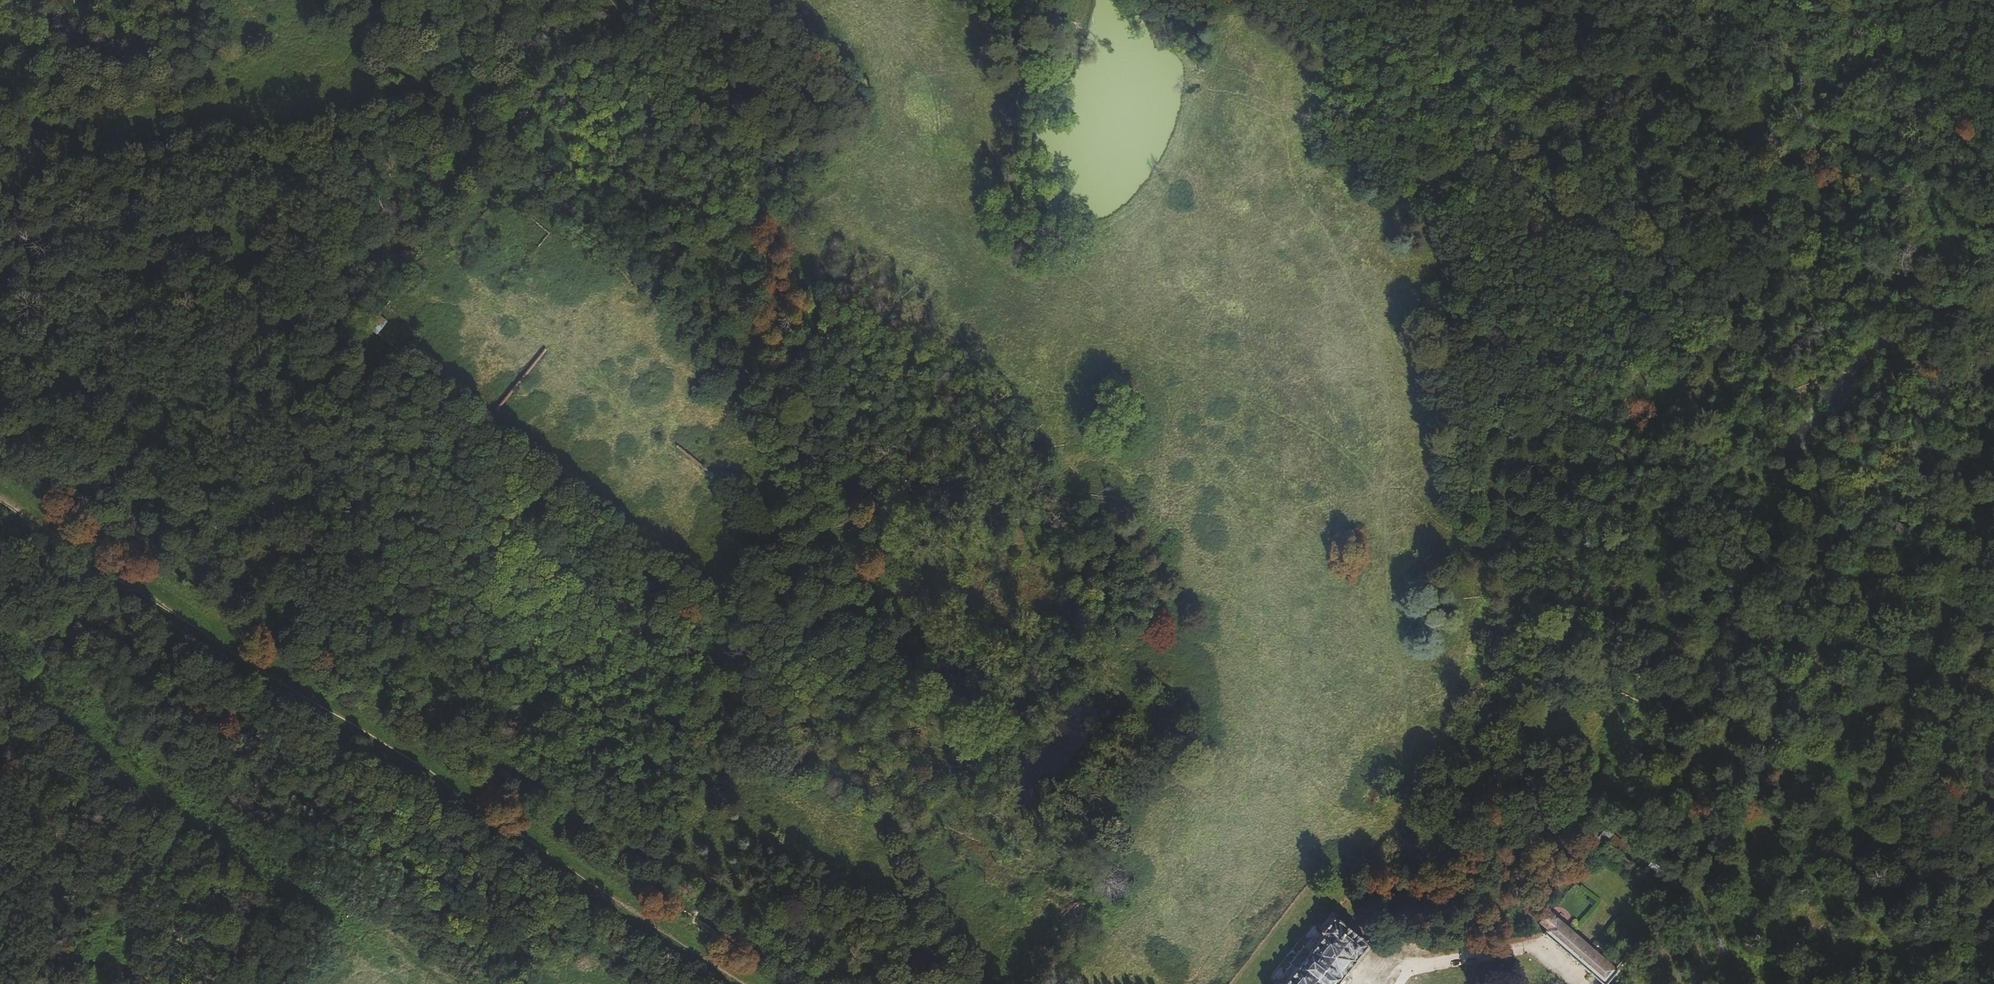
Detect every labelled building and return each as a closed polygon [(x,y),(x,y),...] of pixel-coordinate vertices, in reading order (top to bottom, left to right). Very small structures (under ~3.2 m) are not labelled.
[(1539,920),(1548,928),(1555,919),(1548,914),(1546,912),(1539,920)] [(1369,946),(1366,944),(1337,920),(1336,921),(1333,918),(1321,933),(1324,936),(1285,983),(1338,983),(1369,946)] [(1617,968),(1556,918),(1555,919),(1548,928),(1544,932),(1604,983),(1605,983),(1617,969),(1617,968)]
